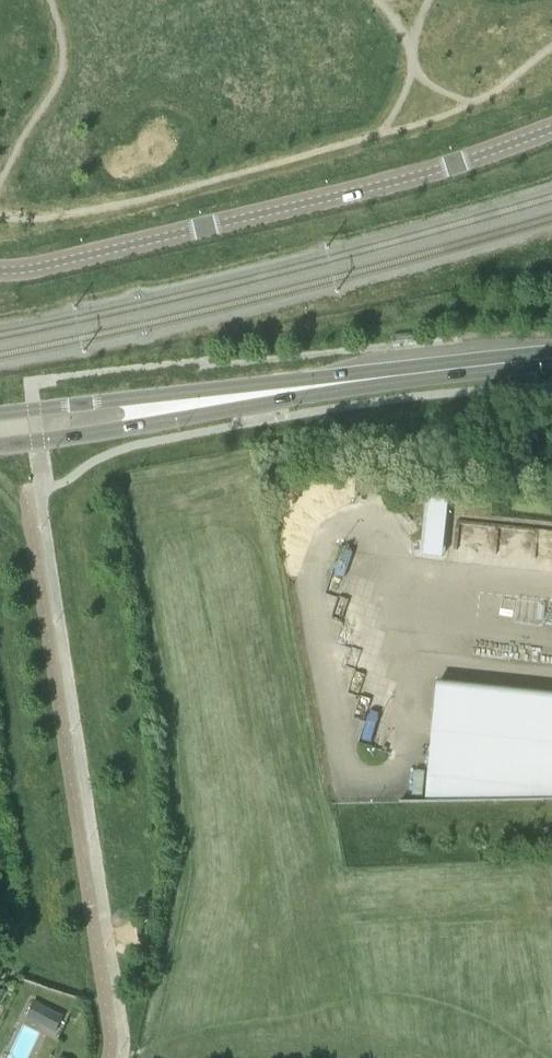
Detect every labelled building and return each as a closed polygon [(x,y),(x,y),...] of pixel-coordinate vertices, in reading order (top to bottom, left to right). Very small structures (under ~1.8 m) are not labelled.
[(426,802),(551,799),(551,696),(438,685),(426,802)] [(46,1007),(37,1025),(55,1034),(64,1015),(46,1007)]
